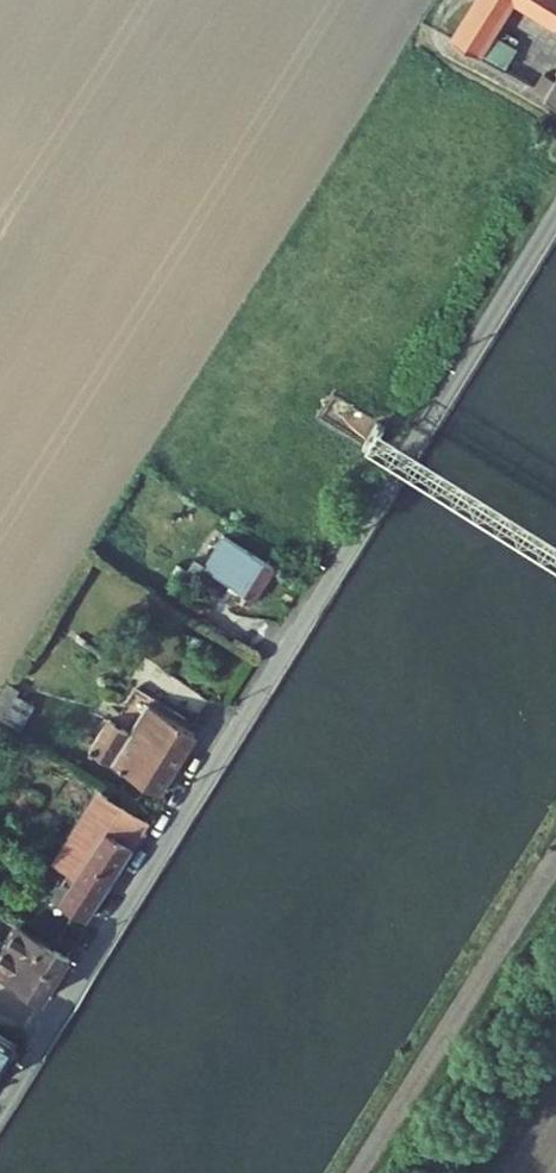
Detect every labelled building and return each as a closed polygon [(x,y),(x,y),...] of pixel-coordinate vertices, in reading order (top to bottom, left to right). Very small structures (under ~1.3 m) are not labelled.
[(482,57),(494,36),(516,0),(555,25),(555,0),(476,0),(453,39),(482,57)] [(494,36),(482,57),(503,69),(515,49),(494,36)] [(555,80),(544,73),(535,87),(555,100),(555,78),(555,80)] [(253,600),(274,568),(237,544),(220,570),(234,578),(240,582),(235,589),(253,600)] [(235,589),(240,582),(234,578),(229,586),(235,589)] [(17,695),(21,689),(8,681),(5,687),(0,695),(0,718),(19,730),(34,705),(17,695)] [(130,732),(111,763),(158,792),(194,732),(147,703),(130,732)] [(111,763),(130,732),(108,718),(89,750),(111,763)] [(86,918),(133,846),(150,820),(98,790),(54,862),(68,871),(52,897),(54,899),(86,918)] [(44,997),(70,957),(19,926),(0,956),(0,972),(44,997)] [(0,1032),(0,1069),(16,1042),(0,1032)]
